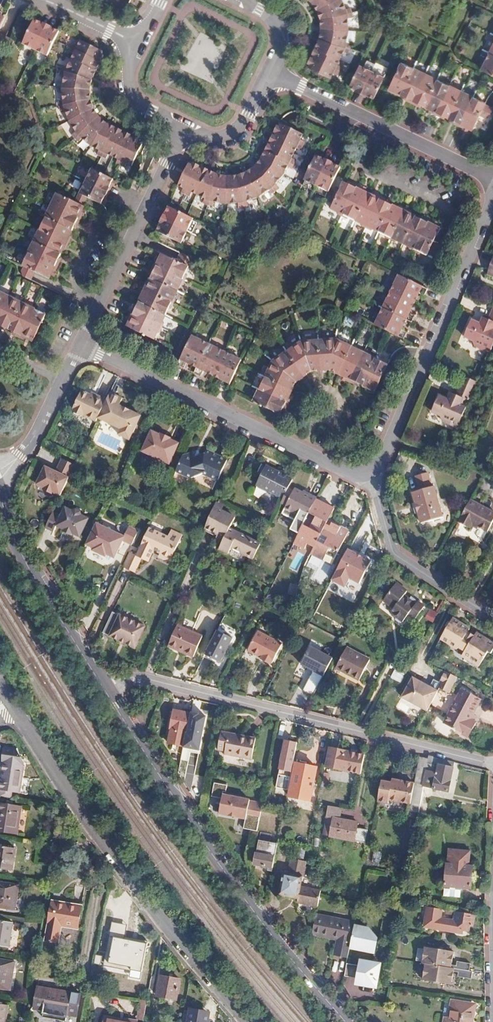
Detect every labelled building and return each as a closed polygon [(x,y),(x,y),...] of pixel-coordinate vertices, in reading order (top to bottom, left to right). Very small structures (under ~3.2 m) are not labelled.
[(317,11),(318,15),(320,19),(321,26),(320,31),(319,39),(318,41),(315,47),(311,56),(307,63),(310,65),(308,67),(319,72),(330,78),(333,72),(338,75),(340,71),(343,66),(337,63),(339,59),(343,52),(348,54),(350,49),(351,43),(347,42),(348,31),(347,17),(353,16),(352,11),(350,5),(346,6),(344,0),(309,0),(314,4),(317,11)] [(46,24),(33,19),(22,43),(34,49),(46,55),(49,48),(53,39),(58,30),(46,24)] [(59,111),(64,110),(66,120),(72,129),(69,132),(72,137),(77,141),(81,137),(89,144),(90,144),(97,148),(95,152),(100,155),(105,157),(107,153),(111,155),(116,157),(114,161),(118,163),(122,166),(125,161),(130,164),(136,152),(141,142),(138,139),(138,137),(134,135),(125,130),(111,124),(106,121),(101,118),(97,114),(93,107),(91,101),(88,92),(90,81),(90,77),(94,70),(97,63),(102,53),(99,52),(101,50),(90,45),(79,39),(77,44),(72,42),(69,47),(68,51),(72,53),(70,58),(67,64),(62,62),(59,68),(58,73),(62,75),(60,86),(61,99),(57,100),(57,106),(59,111)] [(488,53),(480,69),(492,75),(492,55),(488,53)] [(414,68),(402,62),(388,91),(398,96),(399,93),(402,94),(414,68)] [(359,68),(354,78),(350,86),(355,89),(368,95),(373,98),(384,76),(372,70),(361,64),(359,68)] [(422,71),(414,68),(402,94),(406,96),(405,99),(413,103),(428,70),(426,69),(422,71)] [(432,72),(428,70),(413,103),(423,107),(424,104),(426,106),(439,79),(432,76),(432,72)] [(446,82),(439,79),(426,106),(430,107),(429,110),(437,114),(452,82),(450,81),(446,82)] [(456,83),(452,82),(437,114),(446,119),(448,116),(450,117),(462,91),(456,88),(456,83)] [(474,96),(462,91),(450,117),(454,119),(453,122),(460,125),(474,96)] [(487,102),(474,96),(460,125),(470,130),(472,128),(475,129),(482,114),(487,102)] [(487,102),(482,114),(487,116),(490,115),(492,114),(492,111),(492,105),(490,104),(487,102)] [(482,114),(475,129),(474,131),(477,133),(483,136),(487,138),(492,125),(492,111),(492,114),(490,115),(487,116),(482,114)] [(191,165),(188,164),(185,171),(178,185),(183,187),(181,193),(186,195),(190,197),(192,192),(197,194),(203,198),(201,203),(206,206),(212,206),(214,202),(224,203),(238,202),(238,207),(244,207),(250,205),(249,200),(258,197),(268,191),(270,194),(275,191),(279,185),(276,183),(283,173),(286,166),(291,168),(293,163),(295,158),(291,156),(293,152),(295,148),(300,150),(302,145),(304,141),(300,138),(302,134),(295,130),(283,124),(279,123),(278,126),(276,125),(272,133),(267,143),(261,155),(255,164),(252,167),(244,172),(236,174),(229,175),(220,175),(212,171),(200,165),(192,162),(191,165)] [(312,164),(308,172),(304,180),(315,186),(328,192),(340,168),(336,166),(327,161),(319,158),(315,156),(312,164)] [(89,166),(83,179),(77,191),(76,191),(71,200),(80,204),(82,200),(85,195),(98,202),(102,196),(108,182),(111,177),(102,173),(93,168),(89,166)] [(347,181),(343,179),(330,206),(336,209),(338,214),(342,215),(357,182),(348,178),(347,181)] [(366,187),(357,182),(342,215),(344,216),(348,214),(355,218),(368,191),(365,190),(366,187)] [(371,192),(368,191),(355,218),(361,221),(363,225),(366,226),(381,194),(372,189),(371,192)] [(37,223),(35,227),(34,229),(35,234),(32,240),(29,246),(25,248),(24,251),(23,252),(25,257),(21,264),(24,266),(21,272),(22,275),(31,279),(32,276),(35,271),(48,277),(51,271),(54,272),(56,267),(59,260),(57,259),(60,253),(63,247),(65,248),(68,242),(71,237),(68,235),(71,230),(74,223),(77,225),(79,220),(82,214),(79,213),(82,206),(80,204),(71,200),(55,192),(52,199),(48,200),(46,203),(45,206),(46,211),(44,217),(41,222),(37,223)] [(390,198),(381,194),(366,226),(368,227),(372,225),(379,229),(392,202),(389,201),(390,198)] [(394,203),(392,202),(379,229),(386,232),(388,237),(390,238),(405,205),(396,201),(394,203)] [(414,209),(405,205),(390,238),(392,239),(396,237),(403,240),(416,214),(413,212),(414,209)] [(166,210),(162,218),(159,225),(156,230),(180,242),(186,230),(192,217),(185,214),(176,210),(168,206),(166,210)] [(419,215),(416,214),(403,240),(410,244),(412,248),(413,249),(429,216),(421,212),(419,215)] [(438,221),(429,216),(413,249),(416,250),(420,248),(427,252),(433,240),(440,226),(439,225),(437,224),(438,221)] [(439,243),(433,240),(427,252),(433,255),(437,253),(441,244),(439,243)] [(156,257),(152,264),(170,273),(186,280),(187,277),(185,273),(192,258),(179,252),(177,256),(175,260),(162,254),(161,257),(157,255),(156,257)] [(490,255),(484,273),(492,277),(492,256),(490,255)] [(148,272),(152,274),(150,278),(177,291),(180,284),(185,282),(186,280),(170,273),(152,264),(150,270),(148,272)] [(396,272),(388,288),(411,299),(415,290),(422,293),(425,286),(396,272)] [(144,281),(141,288),(174,304),(175,302),(173,298),(177,291),(150,278),(149,281),(145,279),(144,281)] [(4,328),(6,324),(9,326),(12,327),(11,331),(20,336),(27,339),(29,336),(33,338),(46,310),(34,305),(22,299),(16,296),(15,292),(12,290),(9,289),(5,290),(0,288),(0,326),(4,328)] [(141,298),(139,302),(165,315),(168,308),(172,307),(174,304),(141,288),(139,293),(137,296),(141,298)] [(411,299),(388,288),(379,305),(402,316),(409,319),(412,314),(405,310),(411,299)] [(459,333),(469,337),(470,343),(485,350),(492,333),(492,300),(492,299),(483,317),(486,318),(483,324),(476,320),(467,316),(459,333)] [(132,307),(130,312),(162,328),(163,327),(161,323),(165,315),(139,302),(138,304),(134,302),(132,307)] [(402,316),(379,305),(371,322),(389,330),(394,333),(401,336),(404,330),(397,327),(402,316)] [(125,321),(128,323),(127,326),(153,339),(157,332),(160,331),(162,328),(130,312),(127,318),(125,321)] [(483,317),(478,315),(476,320),(483,324),(486,318),(483,317)] [(207,344),(190,336),(177,365),(183,368),(186,361),(196,366),(207,344)] [(328,340),(318,341),(320,370),(329,370),(335,337),(332,337),(328,340)] [(340,339),(335,337),(329,370),(337,374),(350,347),(342,343),(340,339)] [(294,347),(287,351),(303,376),(310,371),(300,340),(295,343),(294,347)] [(305,340),(300,340),(310,371),(320,370),(318,341),(308,343),(305,340)] [(224,352),(207,344),(196,366),(193,373),(200,376),(203,370),(213,375),(224,352)] [(357,351),(350,347),(337,374),(341,375),(340,378),(348,382),(363,351),(361,349),(357,351)] [(273,357),(270,359),(295,380),(303,376),(287,351),(277,357),(273,357)] [(368,353),(363,351),(348,382),(357,387),(358,384),(361,386),(362,383),(374,359),(369,357),(368,353)] [(227,354),(224,352),(213,375),(215,376),(227,354)] [(240,360),(227,354),(215,376),(222,379),(219,386),(226,389),(240,360)] [(268,367),(264,376),(290,388),(294,381),(295,380),(270,359),(267,364),(268,367)] [(386,366),(374,359),(362,383),(365,388),(364,390),(372,395),(381,376),(386,366)] [(264,376),(258,388),(287,402),(291,393),(288,392),(290,388),(264,376)] [(445,398),(437,394),(429,410),(437,414),(438,419),(455,426),(475,383),(462,377),(453,394),(455,395),(452,401),(445,398)] [(287,402),(258,388),(252,401),(278,413),(280,409),(282,411),(287,402)] [(82,414),(95,421),(97,418),(97,417),(106,400),(95,394),(94,396),(90,394),(81,390),(72,409),(73,410),(72,411),(73,411),(74,414),(78,416),(81,415),(82,416),(82,414)] [(128,440),(140,415),(118,405),(122,398),(110,392),(106,400),(97,417),(97,418),(120,429),(117,434),(128,440)] [(453,394),(448,392),(445,398),(452,401),(455,395),(453,394)] [(167,463),(177,443),(168,439),(169,438),(159,433),(158,434),(150,430),(140,451),(167,463)] [(200,473),(216,480),(225,460),(205,451),(203,455),(193,458),(191,452),(181,455),(174,470),(188,477),(200,473)] [(67,479),(74,464),(62,458),(55,470),(54,473),(51,471),(52,469),(45,465),(36,483),(43,487),(43,488),(51,492),(52,491),(59,494),(67,479)] [(277,473),(264,467),(254,487),(267,493),(268,496),(269,497),(281,472),(277,473)] [(284,474),(281,472),(269,497),(272,498),(275,497),(281,500),(286,489),(291,480),(285,477),(284,474)] [(412,494),(415,505),(418,514),(421,525),(443,519),(434,488),(431,488),(427,474),(415,478),(419,492),(412,494)] [(292,490),(291,492),(284,507),(282,509),(304,520),(314,498),(306,494),(305,497),(292,490)] [(314,498),(304,520),(291,545),(302,551),(305,544),(312,548),(308,556),(321,562),(324,557),(329,560),(332,554),(343,533),(338,530),(340,526),(331,522),(329,525),(325,523),(333,508),(314,498)] [(467,505),(455,528),(466,534),(468,529),(484,538),(492,521),(492,520),(467,505)] [(52,510),(44,526),(52,530),(55,524),(63,528),(62,530),(70,533),(71,532),(78,536),(88,517),(80,514),(79,510),(74,508),(71,509),(64,506),(60,514),(52,510)] [(217,510),(211,507),(201,528),(207,531),(217,510)] [(218,510),(217,510),(207,531),(209,532),(218,510)] [(224,513),(218,510),(209,532),(214,535),(224,513)] [(214,535),(221,538),(216,548),(225,553),(228,548),(241,554),(248,539),(227,529),(233,518),(224,513),(214,535)] [(121,537),(93,524),(83,545),(91,549),(90,551),(103,557),(104,555),(111,559),(120,541),(129,545),(135,532),(126,527),(121,537)] [(165,537),(146,528),(133,556),(127,553),(120,568),(130,572),(136,558),(140,560),(145,562),(149,554),(147,553),(149,549),(151,550),(169,559),(180,536),(168,530),(165,537)] [(343,533),(332,554),(329,560),(332,561),(346,534),(343,533)] [(261,546),(248,539),(241,554),(253,561),(261,546)] [(351,582),(363,587),(374,561),(347,550),(333,583),(348,589),(351,582)] [(329,560),(324,557),(321,562),(327,565),(329,560)] [(140,560),(136,558),(130,572),(133,574),(140,560)] [(392,583),(380,600),(389,607),(387,611),(399,620),(404,613),(411,617),(420,605),(406,595),(404,597),(400,594),(403,591),(392,583)] [(437,612),(431,608),(426,618),(432,621),(437,612)] [(117,614),(110,611),(101,631),(107,634),(106,635),(115,639),(122,642),(131,647),(142,625),(117,613),(117,614)] [(470,624),(451,615),(441,636),(459,645),(460,643),(467,646),(465,651),(469,653),(483,631),(477,628),(475,632),(468,629),(470,624)] [(201,636),(177,625),(169,644),(183,650),(183,652),(192,656),(201,636)] [(271,660),(281,641),(257,628),(247,648),(256,652),(256,651),(260,653),(260,654),(261,655),(260,656),(270,661),(270,660),(271,660)] [(220,630),(216,629),(210,640),(216,643),(219,636),(217,635),(220,630)] [(483,631),(469,653),(483,659),(491,646),(492,647),(492,635),(483,631)] [(212,653),(209,652),(205,659),(227,670),(236,653),(220,645),(218,649),(215,648),(212,653)] [(309,647),(300,666),(327,679),(336,659),(309,647)] [(367,659),(344,647),(334,667),(356,679),(367,659)] [(307,671),(297,689),(314,698),(324,679),(307,671)] [(437,691),(413,679),(403,699),(425,711),(439,690),(440,690),(448,694),(456,678),(445,673),(437,691)] [(480,698),(462,689),(446,724),(471,736),(478,722),(471,718),(480,698)] [(189,715),(174,712),(168,744),(182,746),(185,732),(186,732),(189,715)] [(247,738),(221,733),(217,750),(235,754),(234,756),(243,758),(247,738)] [(254,740),(247,738),(243,758),(250,759),(254,740)] [(345,751),(330,748),(325,767),(344,771),(360,774),(364,755),(345,751)] [(21,767),(15,766),(17,757),(1,755),(0,762),(0,789),(16,792),(21,767)] [(428,760),(418,759),(415,778),(410,808),(408,815),(414,817),(415,813),(418,813),(423,788),(448,792),(453,763),(428,758),(428,760)] [(315,768),(296,764),(292,783),(311,787),(315,768)] [(410,808),(415,778),(392,774),(391,777),(381,775),(378,795),(376,802),(410,808)] [(235,798),(222,795),(218,814),(231,817),(235,798)] [(244,800),(235,798),(231,817),(240,819),(243,804),(244,800)] [(20,805),(0,801),(0,831),(16,833),(20,805)] [(251,802),(251,806),(248,819),(259,821),(262,804),(251,802)] [(251,806),(243,804),(240,819),(248,820),(248,819),(251,806)] [(339,810),(328,808),(324,834),(330,836),(333,818),(334,814),(338,815),(339,810)] [(356,823),(333,818),(330,836),(353,840),(356,823)] [(267,866),(271,867),(275,846),(276,842),(257,838),(252,863),(253,863),(267,866)] [(14,847),(0,844),(0,867),(11,869),(14,847)] [(379,857),(381,846),(374,844),(371,856),(379,857)] [(286,872),(282,871),(277,895),(291,897),(292,893),(297,894),(296,898),(295,902),(315,906),(319,892),(299,888),(302,875),(303,876),(306,860),(290,857),(286,872)] [(443,873),(446,873),(444,886),(469,889),(472,866),(447,864),(446,869),(444,869),(443,873)] [(18,885),(0,882),(0,906),(14,909),(18,885)] [(85,909),(56,903),(49,944),(62,946),(65,929),(81,932),(85,909)] [(440,909),(429,907),(424,927),(461,934),(462,931),(465,931),(467,925),(471,926),(474,915),(440,909)] [(353,923),(315,917),(311,938),(334,942),(332,958),(346,960),(349,948),(349,944),(353,926),(353,923)] [(0,920),(0,947),(7,948),(9,935),(15,936),(17,923),(0,920)] [(367,928),(353,926),(349,944),(362,946),(361,950),(372,952),(375,937),(367,928)] [(424,947),(421,963),(424,964),(450,968),(450,965),(452,952),(424,947)] [(0,958),(0,988),(12,989),(16,961),(0,958)] [(140,963),(123,960),(121,978),(150,983),(153,964),(141,962),(140,963)] [(362,960),(361,965),(360,975),(364,976),(363,979),(362,984),(376,987),(380,963),(362,960)] [(360,975),(361,965),(346,962),(343,975),(363,979),(364,976),(360,975)] [(458,970),(468,971),(469,964),(456,962),(455,966),(455,969),(458,970)] [(450,968),(424,964),(421,980),(450,985),(452,972),(453,969),(450,968)] [(458,970),(457,973),(456,977),(470,979),(471,972),(468,971),(458,970)] [(182,1004),(185,985),(165,981),(161,999),(182,1004)] [(39,995),(35,1017),(65,1021),(80,1021),(83,1002),(72,1001),(72,1002),(48,998),(48,996),(39,995)] [(446,1021),(445,1021),(470,1021),(473,1007),(452,1003),(448,1021),(446,1021)] [(0,1004),(0,1021),(8,1021),(11,1005),(0,1004)] [(151,1005),(145,1004),(142,1021),(148,1021),(151,1005)]
